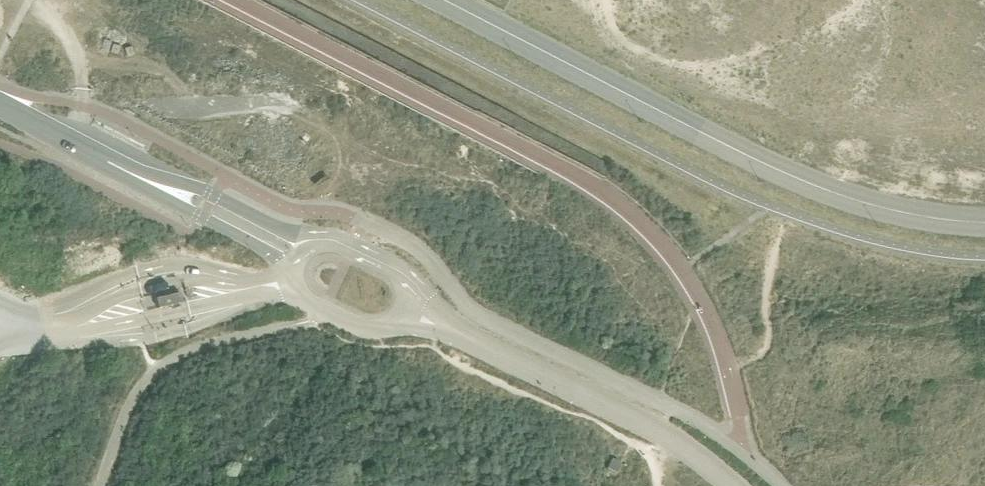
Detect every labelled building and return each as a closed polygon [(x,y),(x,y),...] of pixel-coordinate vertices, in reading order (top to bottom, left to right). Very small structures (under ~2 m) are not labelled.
[(180,292),(156,297),(158,307),(182,302),(180,292)] [(621,462),(611,458),(607,467),(616,472),(621,462)]
